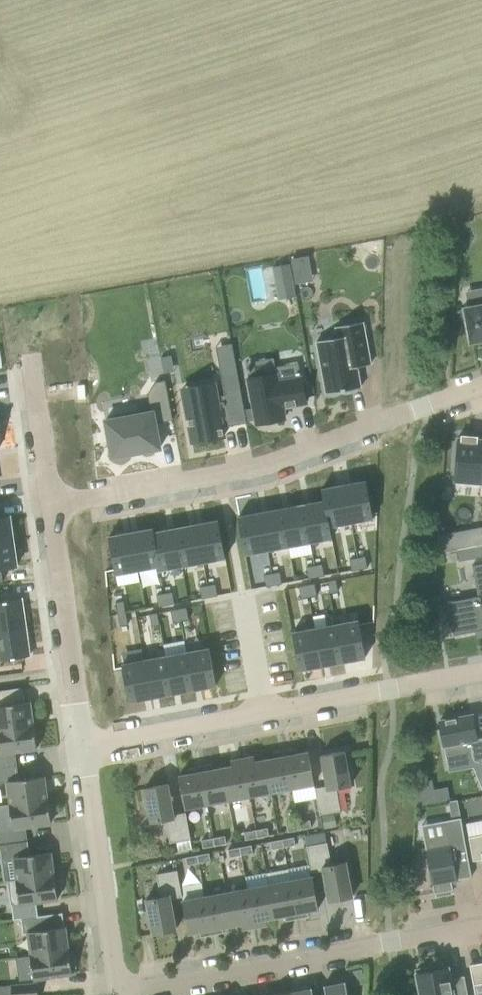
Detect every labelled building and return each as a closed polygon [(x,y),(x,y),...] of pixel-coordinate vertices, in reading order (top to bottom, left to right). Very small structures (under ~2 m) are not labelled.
[(297,297),(291,264),(275,267),(281,300),(297,297)] [(465,308),(471,342),(481,340),(481,305),(465,308)] [(372,364),(364,321),(337,326),(339,337),(318,341),(328,394),(362,387),(358,367),(372,364)] [(186,399),(194,441),(224,436),(223,426),(221,420),(230,418),(231,424),(247,421),(236,358),(219,361),(226,394),(217,395),(216,393),(186,399)] [(249,378),(258,424),(286,419),(284,410),(283,407),(290,406),(307,403),(302,378),(279,382),(277,373),(249,378)] [(107,421),(114,456),(161,448),(154,412),(107,421)] [(481,483),(480,497),(481,497),(481,439),(478,439),(478,437),(463,436),(463,438),(459,437),(455,481),(481,483)] [(367,480),(345,485),(352,522),(374,518),(367,480)] [(352,522),(345,485),(323,489),(325,501),(325,500),(330,526),(331,526),(352,522)] [(325,500),(325,501),(304,504),(311,542),(333,538),(331,526),(330,526),(325,500)] [(311,542),(304,504),(283,508),(290,546),(311,542)] [(290,546),(283,508),(261,512),(268,550),(290,546)] [(268,550),(261,512),(239,516),(246,554),(268,550)] [(14,541),(11,516),(0,517),(0,543),(14,541)] [(226,558),(219,520),(196,524),(203,562),(226,558)] [(203,562),(196,524),(175,528),(182,566),(203,562)] [(153,532),(154,532),(154,528),(131,532),(138,570),(159,566),(160,566),(153,532)] [(182,566),(175,528),(154,532),(153,532),(160,566),(159,566),(160,570),(182,566)] [(138,570),(131,532),(109,537),(116,574),(138,570)] [(449,550),(450,535),(439,537),(437,552),(449,550)] [(17,565),(14,541),(0,543),(0,582),(3,582),(1,568),(17,565)] [(470,547),(472,559),(481,557),(481,545),(470,547)] [(368,568),(366,555),(350,558),(353,571),(360,569),(368,568)] [(325,576),(323,563),(307,566),(309,579),(325,576)] [(473,566),(479,597),(438,605),(442,624),(452,622),(455,635),(481,630),(481,564),(473,566)] [(283,584),(280,571),(265,574),(267,587),(283,584)] [(339,592),(337,580),(329,581),(331,594),(339,592)] [(218,595),(215,583),(200,586),(202,598),(218,595)] [(318,596),(315,584),(308,585),(300,586),(302,599),(318,596)] [(175,603),(173,591),(157,594),(159,606),(175,603)] [(22,598),(0,601),(0,631),(26,627),(22,598)] [(127,612),(125,601),(118,603),(120,614),(127,612)] [(189,619),(187,608),(172,610),(174,622),(189,619)] [(120,614),(122,625),(129,623),(127,612),(120,614)] [(160,624),(158,613),(151,614),(153,626),(160,624)] [(360,620),(338,624),(345,661),(367,657),(360,620)] [(337,624),(316,628),(323,665),(344,661),(337,624)] [(0,631),(0,660),(30,656),(26,627),(0,631)] [(316,628),(294,632),(301,670),(323,665),(316,628)] [(217,685),(210,648),(187,652),(194,689),(217,685)] [(194,689),(187,652),(166,656),(173,693),(194,689)] [(173,693),(166,656),(145,660),(152,697),(173,693)] [(152,697),(145,660),(122,664),(129,702),(152,697)] [(33,725),(33,724),(30,701),(0,706),(0,729),(33,725)] [(477,739),(473,714),(440,720),(447,756),(468,752),(481,785),(481,738),(477,739)] [(33,724),(33,725),(0,729),(0,768),(18,765),(16,751),(38,748),(34,724),(33,724)] [(297,748),(286,750),(293,788),(315,784),(309,751),(298,753),(297,748)] [(272,792),(293,788),(286,750),(274,752),(275,758),(266,759),(272,792)] [(352,785),(345,751),(322,755),(327,786),(316,788),(321,814),(342,810),(337,788),(352,785)] [(272,792),(266,759),(256,761),(255,756),(243,758),(250,796),(272,792)] [(250,796),(243,758),(232,760),(233,765),(223,767),(229,800),(250,796)] [(229,800),(223,767),(213,769),(212,763),(201,766),(208,804),(229,800)] [(18,765),(0,768),(0,781),(7,780),(11,804),(48,799),(45,776),(20,779),(18,765)] [(208,804),(201,766),(189,768),(190,773),(180,775),(186,808),(208,804)] [(192,839),(187,812),(175,814),(169,784),(145,788),(152,823),(166,820),(171,842),(177,841),(192,839)] [(48,799),(11,804),(13,828),(0,830),(0,844),(0,845),(28,841),(26,826),(52,823),(49,798),(48,799)] [(460,810),(458,800),(449,801),(451,812),(460,810)] [(473,877),(462,818),(445,821),(448,836),(425,840),(435,893),(438,893),(439,896),(452,893),(451,890),(454,890),(452,880),(473,877)] [(311,819),(299,821),(301,829),(312,827),(311,819)] [(301,829),(299,821),(287,824),(289,832),(301,829)] [(268,827),(257,829),(258,837),(270,835),(268,827)] [(258,837),(257,829),(245,832),(246,840),(258,837)] [(226,835),(214,837),(216,845),(227,843),(226,835)] [(469,837),(474,860),(481,859),(481,835),(469,837)] [(216,845),(214,837),(202,840),(204,847),(216,845)] [(295,837),(283,839),(285,847),(296,844),(295,837)] [(192,839),(177,841),(179,849),(193,847),(192,839)] [(285,847),(283,839),(271,841),(273,849),(285,847)] [(51,852),(30,855),(28,841),(0,845),(2,858),(15,857),(18,879),(18,880),(54,875),(54,874),(51,852)] [(307,846),(312,872),(324,870),(330,901),(353,896),(347,862),(332,864),(328,842),(307,846)] [(254,852),(252,844),(241,847),(242,855),(254,852)] [(242,855),(241,847),(229,849),(230,857),(242,855)] [(211,860),(210,853),(198,855),(200,863),(211,860)] [(200,863),(198,855),(186,857),(188,865),(200,863)] [(147,899),(153,934),(177,929),(171,899),(183,896),(178,870),(157,874),(161,896),(147,899)] [(55,874),(54,874),(54,875),(18,880),(18,879),(9,881),(12,905),(58,899),(58,895),(62,892),(60,880),(56,878),(55,874)] [(313,876),(291,880),(298,918),(309,916),(308,911),(319,909),(313,876)] [(298,918),(291,880),(269,884),(276,917),(285,915),(286,921),(298,918)] [(276,917),(269,884),(248,888),(255,926),(267,924),(266,919),(276,917)] [(255,926),(248,888),(227,892),(233,925),(243,923),(244,929),(255,926)] [(233,925),(227,892),(206,896),(213,934),(225,932),(223,927),(233,925)] [(213,934),(206,896),(184,900),(190,933),(200,931),(201,937),(213,934)] [(29,932),(32,954),(32,955),(69,950),(69,949),(65,927),(29,932)] [(70,949),(69,949),(69,950),(32,955),(32,954),(31,954),(34,979),(73,973),(72,970),(76,967),(75,955),(70,953),(70,949)] [(465,975),(451,978),(449,967),(437,970),(436,966),(417,970),(421,993),(417,994),(469,994),(465,975)] [(356,992),(355,992),(355,993),(349,994),(346,981),(345,981),(345,982),(326,986),(326,984),(324,985),(326,994),(356,994),(356,992)] [(13,994),(39,994),(38,983),(12,985),(13,994)] [(474,984),(476,994),(481,994),(481,983),(474,984)] [(313,987),(311,987),(312,988),(293,992),(293,991),(292,991),(293,994),(314,994),(313,987)]
